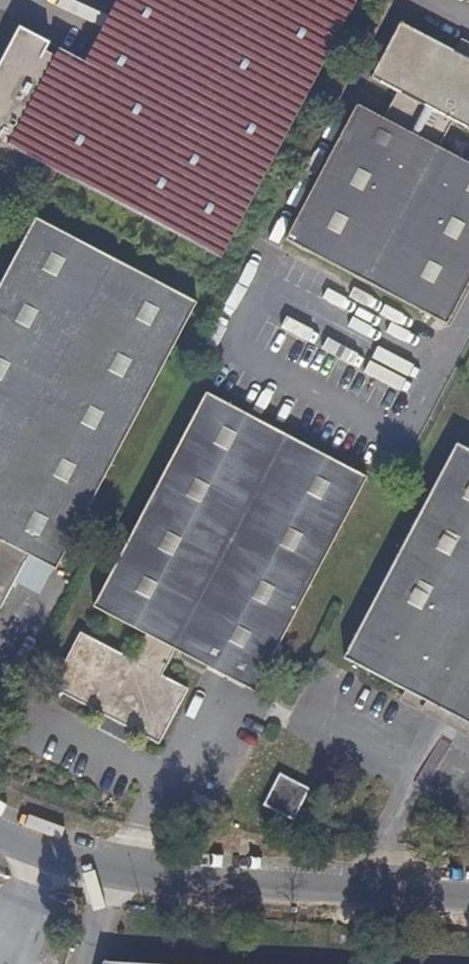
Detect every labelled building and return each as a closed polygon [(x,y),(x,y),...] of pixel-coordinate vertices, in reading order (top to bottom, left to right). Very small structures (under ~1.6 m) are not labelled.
[(359,0),(140,0),(105,69),(65,49),(61,58),(51,53),(56,44),(22,26),(0,69),(0,142),(2,143),(7,134),(15,139),(10,149),(226,260),(359,0)] [(287,239),(449,325),(468,287),(468,161),(442,147),(455,121),(468,128),(468,54),(402,19),(373,74),(398,87),(384,115),(359,102),(287,239)] [(39,214),(0,287),(0,609),(1,610),(29,557),(60,574),(206,305),(39,214)] [(370,475),(206,389),(92,603),(138,628),(126,651),(82,627),(52,684),(160,741),(190,685),(163,671),(175,648),(255,690),(370,475)] [(456,441),(340,658),(468,728),(468,448),(456,441)] [(308,787),(277,774),(261,807),(291,822),(308,787)]
